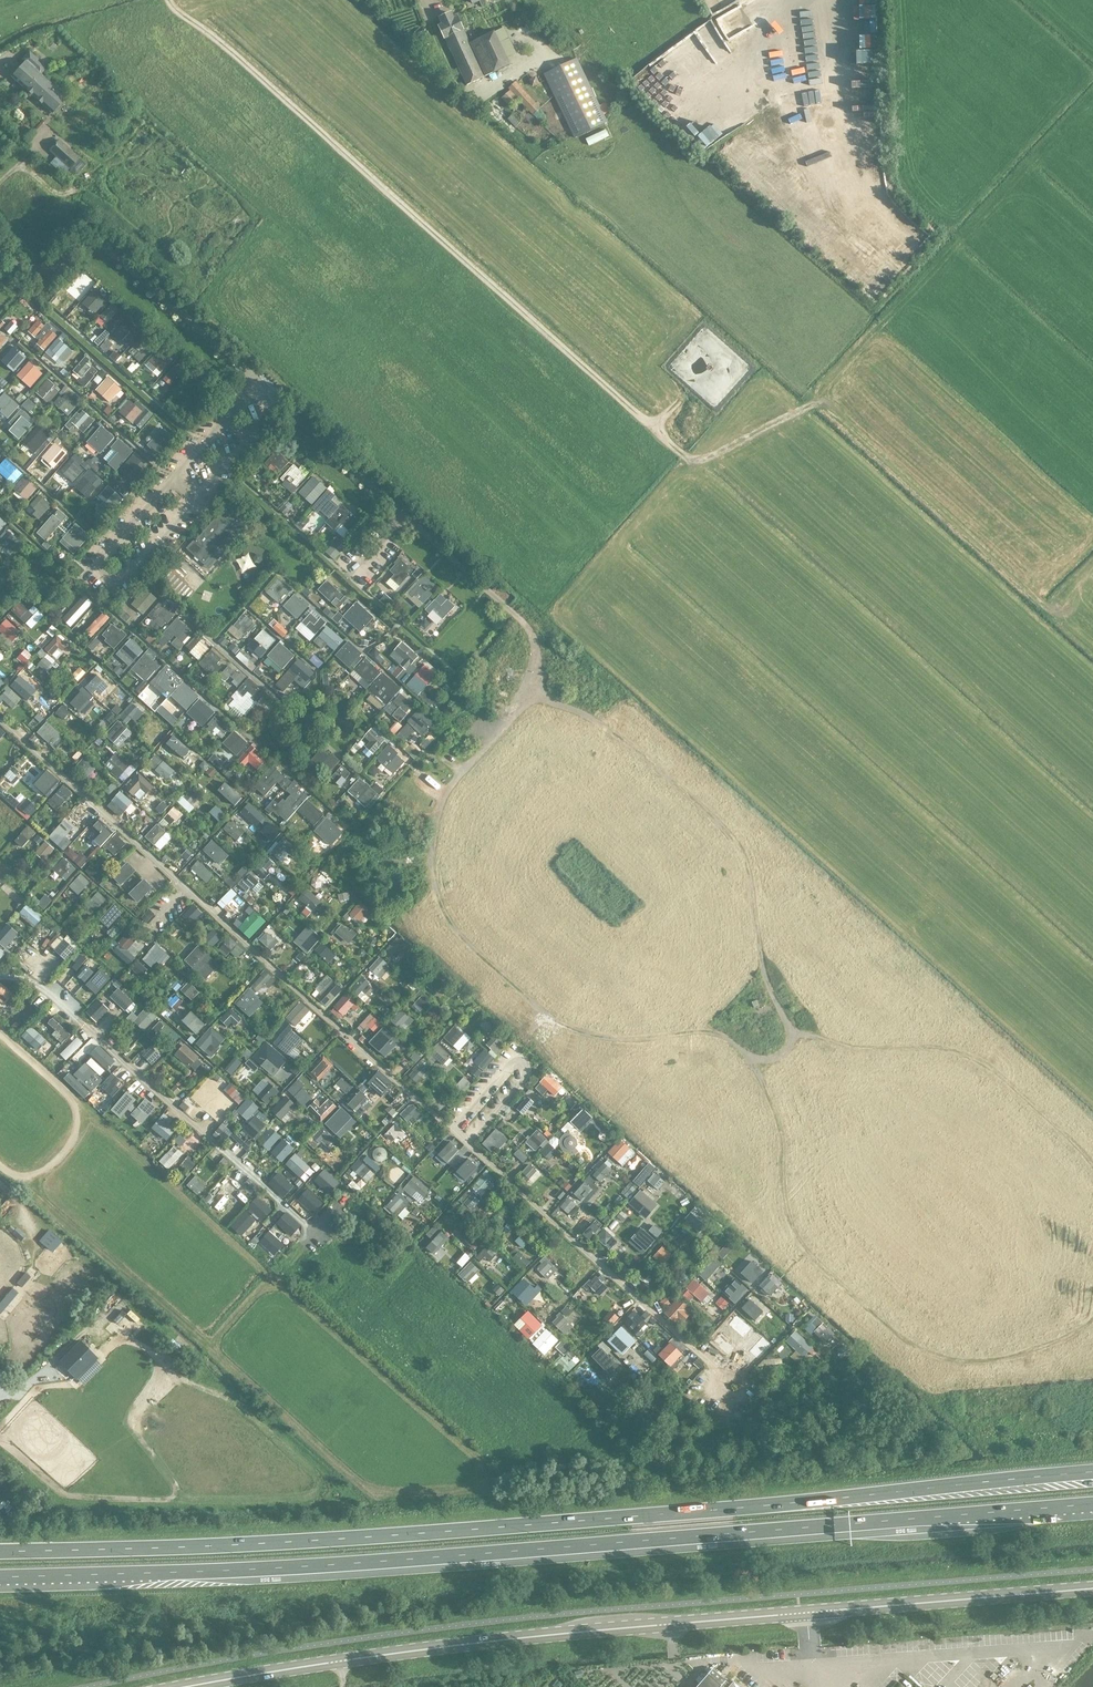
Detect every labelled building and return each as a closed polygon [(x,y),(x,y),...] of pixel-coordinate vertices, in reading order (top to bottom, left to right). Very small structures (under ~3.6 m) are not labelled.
[(718,18),(716,19),(729,40),(753,26),(740,5),(718,18)] [(471,42),(458,16),(455,18),(452,12),(441,17),(444,23),(440,25),(467,85),(510,65),(507,58),(495,32),(494,31),(471,42)] [(504,27),(495,32),(507,58),(516,53),(504,27)] [(733,46),(745,40),(742,34),(730,39),(733,46)] [(66,97),(40,75),(46,69),(37,61),(39,59),(29,51),(22,58),(26,61),(12,77),(52,113),(66,97)] [(672,71),(681,64),(673,53),(664,60),(672,71)] [(544,74),(576,137),(607,122),(576,58),(544,74)] [(533,114),(541,107),(517,81),(509,89),(533,114)] [(514,105),(513,107),(514,110),(516,112),(518,113),(521,112),(523,110),(524,107),(523,105),(521,103),(518,102),(516,103),(514,105)] [(511,116),(510,119),(511,121),(513,123),(515,124),(518,123),(520,121),(521,119),(520,116),(518,114),(515,113),(513,114),(511,116)] [(59,140),(49,151),(71,169),(81,158),(59,140)] [(229,237),(243,221),(235,213),(221,230),(229,237)] [(92,287),(97,281),(89,273),(83,279),(92,287)] [(84,284),(77,277),(65,290),(78,301),(85,293),(80,288),(84,284)] [(100,298),(94,292),(85,302),(91,308),(88,311),(93,315),(102,306),(97,302),(100,298)] [(124,314),(113,304),(101,317),(107,322),(105,326),(110,330),(124,314)] [(13,320),(5,327),(11,333),(19,326),(13,320)] [(45,326),(39,321),(29,331),(41,341),(37,345),(44,351),(57,336),(50,330),(53,328),(48,323),(45,326)] [(133,327),(127,321),(115,334),(126,345),(135,335),(130,331),(133,327)] [(9,339),(0,330),(0,347),(9,339)] [(150,342),(143,336),(134,346),(140,352),(134,358),(140,362),(153,348),(148,344),(150,342)] [(73,352),(59,339),(46,353),(60,366),(73,352)] [(21,354),(14,348),(4,359),(11,365),(21,354)] [(160,349),(148,362),(161,373),(172,361),(160,349)] [(91,361),(86,356),(73,371),(80,378),(79,380),(85,387),(97,373),(88,365),(91,361)] [(128,368),(133,372),(139,365),(134,361),(128,368)] [(43,374),(29,362),(17,376),(30,388),(43,374)] [(179,369),(176,365),(166,376),(173,381),(170,385),(175,389),(190,372),(183,365),(179,369)] [(97,388),(107,372),(101,368),(91,384),(97,388)] [(122,389),(108,377),(96,391),(109,403),(122,389)] [(61,390),(48,379),(36,392),(49,404),(61,390)] [(195,383),(186,393),(192,399),(189,402),(194,407),(203,396),(199,392),(201,389),(195,383)] [(0,396),(0,414),(9,403),(0,395),(0,396)] [(60,397),(54,403),(68,415),(77,405),(66,395),(62,399),(60,397)] [(29,397),(23,405),(30,411),(37,404),(29,397)] [(129,400),(119,412),(133,425),(144,413),(129,400)] [(79,414),(77,412),(65,426),(70,430),(74,425),(83,433),(94,421),(83,410),(79,414)] [(26,418),(20,412),(16,417),(15,415),(11,419),(13,421),(7,427),(14,433),(15,432),(20,436),(32,421),(27,417),(26,418)] [(151,420),(132,440),(141,448),(150,438),(155,443),(166,430),(161,425),(159,428),(151,420)] [(39,424),(22,444),(34,455),(52,435),(39,424)] [(115,438),(101,426),(87,443),(100,455),(115,438)] [(125,447),(118,442),(114,446),(112,444),(109,448),(111,449),(104,457),(111,462),(113,460),(118,465),(128,454),(123,450),(125,447)] [(60,449),(55,443),(45,454),(52,459),(49,462),(54,467),(67,453),(61,448),(60,449)] [(277,450),(265,463),(269,467),(272,464),(280,472),(290,462),(277,450)] [(142,463),(135,457),(126,467),(133,473),(130,476),(135,481),(144,471),(139,466),(142,463)] [(71,459),(60,472),(73,483),(84,470),(71,459)] [(6,464),(0,470),(0,477),(8,484),(17,474),(6,464)] [(304,473),(294,465),(281,479),(286,484),(288,481),(296,488),(305,478),(302,475),(304,473)] [(38,488),(24,476),(13,489),(26,501),(38,488)] [(97,487),(85,476),(75,487),(87,499),(97,487)] [(322,492),(309,481),(297,493),(310,506),(322,492)] [(118,501),(106,490),(95,503),(106,514),(118,501)] [(51,505),(40,495),(31,505),(37,511),(35,514),(40,519),(51,505)] [(323,498),(314,508),(318,512),(320,510),(329,518),(339,507),(333,502),(330,505),(323,498)] [(228,505),(196,542),(211,556),(244,519),(228,505)] [(342,506),(326,523),(335,532),(342,525),(351,533),(361,522),(342,506)] [(62,524),(53,516),(37,534),(46,542),(62,524)] [(90,537),(76,524),(63,539),(77,552),(90,537)] [(9,531),(0,542),(6,547),(2,551),(7,556),(16,545),(15,544),(18,540),(9,531)] [(238,558),(242,570),(255,566),(251,553),(238,558)] [(394,575),(387,583),(395,590),(413,571),(401,560),(390,571),(394,575)] [(291,590),(278,578),(266,591),(279,603),(291,590)] [(348,599),(327,580),(318,590),(339,609),(348,599)] [(418,584),(409,594),(414,599),(416,597),(424,604),(433,594),(428,589),(425,591),(418,584)] [(157,599),(145,588),(131,604),(143,615),(157,599)] [(309,608),(293,594),(282,605),(298,619),(309,608)] [(79,602),(74,598),(66,607),(71,612),(74,608),(81,615),(90,604),(82,597),(79,602)] [(431,600),(424,607),(430,614),(434,609),(438,612),(437,613),(443,619),(455,606),(447,599),(441,606),(435,599),(432,602),(431,600)] [(163,603),(161,601),(148,616),(162,627),(166,622),(168,624),(176,614),(172,609),(169,612),(162,605),(163,603)] [(374,618),(356,602),(343,616),(338,612),(331,619),(337,624),(343,618),(360,633),(374,618)] [(22,604),(14,612),(26,624),(34,616),(22,604)] [(91,605),(81,615),(89,622),(99,612),(91,605)] [(104,610),(85,630),(91,637),(111,616),(104,610)] [(319,620),(311,613),(302,623),(315,635),(327,622),(321,617),(319,620)] [(256,625),(244,614),(229,631),(238,639),(242,635),(246,638),(256,625)] [(192,632),(179,620),(169,630),(183,642),(192,632)] [(0,627),(0,632),(12,643),(20,634),(5,621),(0,627)] [(280,621),(275,625),(282,636),(288,631),(280,621)] [(120,632),(112,625),(102,636),(106,640),(105,641),(114,650),(127,636),(121,630),(120,632)] [(335,635),(326,626),(317,636),(333,651),(344,638),(338,632),(335,635)] [(263,630),(254,640),(266,652),(276,641),(263,630)] [(196,636),(187,646),(192,650),(189,653),(198,660),(210,649),(196,636)] [(89,643),(93,648),(102,642),(98,637),(89,643)] [(142,652),(130,640),(121,650),(133,663),(142,652)] [(363,654),(348,641),(335,656),(349,669),(352,667),(354,669),(363,659),(360,657),(363,654)] [(238,652),(241,646),(232,642),(229,648),(238,652)] [(419,657),(402,642),(393,651),(403,660),(399,665),(406,672),(419,657)] [(295,657),(279,643),(262,662),(267,666),(269,664),(278,673),(295,657)] [(57,646),(48,654),(56,661),(63,651),(57,646)] [(25,649),(20,657),(26,661),(32,653),(25,649)] [(222,659),(212,650),(199,664),(214,676),(221,668),(218,664),(222,659)] [(254,669),(257,664),(240,651),(237,656),(254,669)] [(48,654),(38,665),(47,672),(56,661),(48,654)] [(155,663),(145,654),(136,664),(142,670),(146,665),(151,668),(148,671),(153,676),(161,666),(156,661),(155,663)] [(383,674),(366,658),(354,670),(372,687),(383,674)] [(306,669),(298,662),(294,666),(292,664),(288,668),(290,670),(289,672),(293,676),(297,671),(306,679),(312,672),(307,668),(306,669)] [(239,674),(229,665),(220,675),(226,681),(230,676),(234,679),(232,682),(237,687),(246,677),(241,672),(239,674)] [(437,676),(424,665),(407,684),(422,698),(428,692),(425,689),(437,676)] [(176,676),(167,668),(154,683),(170,697),(181,684),(174,677),(176,676)] [(25,672),(18,679),(30,691),(37,684),(25,672)] [(400,687),(385,674),(368,691),(374,696),(377,693),(387,703),(400,687)] [(95,675),(84,687),(91,694),(96,690),(102,695),(109,688),(95,675)] [(263,692),(248,678),(238,690),(243,697),(246,694),(255,702),(263,692)] [(181,684),(170,697),(186,711),(199,696),(183,682),(181,684)] [(9,688),(1,697),(9,705),(18,696),(9,688)] [(415,703),(403,690),(391,704),(389,703),(383,709),(400,724),(408,716),(406,714),(415,703)] [(77,694),(69,703),(77,710),(84,701),(77,694)] [(210,706),(201,697),(184,716),(184,718),(189,723),(191,722),(194,719),(194,717),(199,712),(203,715),(197,721),(203,727),(215,713),(209,707),(210,706)] [(111,721),(123,708),(118,703),(106,716),(111,721)] [(134,704),(126,713),(132,718),(139,710),(134,704)] [(62,705),(56,713),(69,724),(75,717),(62,705)] [(428,719),(419,710),(408,722),(423,736),(435,721),(430,716),(428,719)] [(215,720),(213,718),(206,727),(212,732),(216,727),(225,736),(230,731),(217,719),(215,720)] [(118,721),(105,735),(114,743),(125,731),(120,727),(122,725),(118,721)] [(46,723),(38,733),(52,747),(60,739),(46,723)] [(386,742),(371,728),(355,745),(370,759),(386,742)] [(250,746),(234,731),(223,744),(239,758),(250,746)] [(171,738),(164,745),(172,754),(183,743),(177,738),(174,741),(171,738)] [(399,754),(389,745),(377,758),(383,764),(386,761),(390,764),(387,767),(394,774),(404,762),(398,755),(399,754)] [(260,757),(249,748),(239,759),(246,765),(249,761),(258,769),(267,759),(262,755),(260,757)] [(330,756),(322,749),(311,761),(329,776),(341,762),(333,754),(330,756)] [(115,768),(110,773),(118,780),(130,766),(116,753),(108,762),(115,768)] [(85,756),(76,766),(89,777),(97,767),(85,756)] [(155,756),(148,764),(168,781),(175,772),(163,762),(155,756)] [(375,762),(369,769),(375,775),(381,768),(375,762)] [(349,774),(341,767),(332,777),(337,781),(341,776),(345,779),(349,774)] [(11,769),(6,775),(15,783),(20,777),(11,769)] [(292,783),(277,769),(265,782),(272,789),(278,782),(286,790),(292,783)] [(206,770),(198,777),(211,789),(218,781),(206,770)] [(59,782),(50,774),(37,788),(45,796),(59,782)] [(139,774),(125,789),(134,797),(141,789),(147,794),(153,787),(139,774)] [(378,794),(360,779),(348,791),(366,808),(378,794)] [(236,805),(243,797),(226,781),(219,789),(236,805)] [(304,794),(292,783),(286,790),(291,795),(286,801),(292,807),(304,794)] [(72,794),(63,786),(51,799),(60,808),(72,794)] [(192,789),(184,798),(191,805),(199,796),(192,789)] [(121,792),(113,801),(120,808),(128,799),(121,792)] [(24,794),(14,807),(28,819),(38,806),(24,794)] [(157,808),(162,813),(169,805),(164,800),(157,808)] [(323,815),(308,800),(299,810),(314,825),(323,815)] [(247,802),(238,811),(256,828),(265,819),(247,802)] [(90,811),(81,803),(66,820),(75,828),(90,811)] [(220,820),(226,814),(217,804),(210,811),(220,820)] [(175,807),(164,818),(172,824),(175,820),(177,821),(183,814),(175,807)] [(343,832),(327,818),(315,831),(331,846),(343,832)] [(100,819),(91,829),(98,836),(93,841),(98,846),(112,830),(100,819)] [(230,821),(223,829),(237,841),(245,832),(238,825),(233,821),(230,821)] [(147,839),(154,845),(166,832),(157,824),(151,830),(153,832),(147,839)] [(36,832),(29,825),(21,833),(29,841),(36,832)] [(121,836),(117,833),(103,848),(113,857),(126,844),(120,837),(121,836)] [(213,841),(205,850),(216,860),(223,852),(220,849),(220,848),(213,841)] [(54,850),(45,842),(36,852),(45,860),(54,850)] [(275,843),(269,850),(279,858),(286,850),(279,843),(277,845),(275,843)] [(64,852),(82,868),(90,859),(81,850),(79,853),(70,845),(64,852)] [(67,879),(77,867),(63,856),(53,868),(67,879)] [(267,856),(259,865),(267,871),(268,870),(277,877),(282,871),(274,863),(267,856)] [(121,884),(137,870),(129,860),(113,875),(121,884)] [(197,860),(191,868),(209,881),(215,872),(197,860)] [(95,880),(101,875),(92,865),(86,870),(95,880)] [(123,884),(139,901),(154,887),(138,870),(123,884)] [(79,894),(91,881),(82,873),(70,885),(79,894)] [(322,873),(313,882),(321,889),(329,880),(322,873)] [(250,874),(245,882),(253,889),(259,882),(250,874)] [(97,910),(108,899),(99,890),(88,902),(97,910)] [(306,890),(299,898),(313,911),(321,902),(315,897),(314,898),(306,890)] [(235,911),(244,896),(235,891),(226,906),(235,911)] [(193,921),(203,912),(194,902),(185,911),(193,921)] [(360,903),(349,915),(359,924),(370,911),(360,903)] [(110,926),(123,911),(115,904),(102,918),(110,926)] [(307,917),(312,910),(307,906),(302,913),(307,917)] [(148,920),(155,913),(150,909),(143,916),(148,920)] [(250,938),(267,920),(256,909),(239,927),(250,938)] [(20,933),(9,922),(0,931),(0,942),(5,948),(20,933)] [(339,923),(331,933),(334,935),(336,933),(349,944),(357,934),(352,929),(350,931),(339,923)] [(308,926),(301,935),(314,946),(321,938),(319,936),(320,934),(316,928),(313,931),(308,926)] [(216,928),(206,936),(212,945),(222,937),(216,928)] [(135,954),(143,945),(128,932),(113,950),(130,964),(137,956),(135,954)] [(267,932),(260,940),(271,950),(278,942),(267,932)] [(232,934),(219,948),(228,956),(232,951),(238,957),(247,947),(232,934)] [(59,936),(51,944),(66,958),(78,945),(68,935),(63,939),(59,936)] [(144,978),(169,953),(156,941),(132,966),(144,978)] [(394,942),(386,951),(393,957),(401,948),(394,942)] [(316,952),(329,963),(336,955),(324,943),(316,952)] [(207,977),(220,963),(199,944),(186,958),(207,977)] [(78,969),(89,959),(85,955),(74,965),(78,969)] [(380,957),(369,969),(381,979),(388,970),(385,967),(387,964),(380,957)] [(86,961),(76,974),(82,979),(93,966),(86,961)] [(98,994),(111,976),(100,967),(86,985),(98,994)] [(272,977),(266,971),(251,986),(258,992),(272,977)] [(436,972),(425,985),(435,994),(445,984),(437,977),(440,974),(436,972)] [(363,976),(351,990),(358,996),(361,992),(365,996),(372,988),(368,985),(370,983),(363,976)] [(15,994),(2,981),(0,984),(0,1001),(4,1005),(15,994)] [(189,981),(185,986),(193,993),(197,988),(189,981)] [(332,981),(316,999),(327,1008),(343,990),(332,981)] [(125,1009),(134,1000),(119,986),(111,995),(125,1009)] [(415,1002),(414,1004),(423,1011),(424,1010),(426,1011),(432,1005),(418,992),(412,999),(415,1002)] [(254,1000),(246,993),(238,1001),(246,1008),(254,1000)] [(347,994),(334,1008),(344,1017),(357,1003),(347,994)] [(170,1003),(177,1008),(183,1001),(177,995),(170,1003)] [(97,1021),(110,1008),(100,996),(86,1009),(97,1021)] [(310,1011),(300,1002),(286,1018),(296,1027),(310,1011)] [(237,1024),(244,1016),(232,1006),(221,1019),(228,1025),(232,1020),(237,1024)] [(183,1019),(196,1034),(206,1024),(193,1010),(183,1019)] [(174,1011),(170,1015),(179,1023),(183,1018),(174,1011)] [(402,1011),(392,1021),(399,1028),(404,1022),(408,1026),(414,1019),(409,1014),(407,1016),(402,1011)] [(363,1030),(369,1024),(375,1030),(382,1023),(371,1012),(358,1026),(363,1030)] [(57,1029),(53,1034),(63,1042),(73,1030),(55,1015),(49,1022),(57,1029)] [(291,1029),(284,1023),(277,1032),(284,1038),(291,1029)] [(22,1036),(38,1049),(47,1038),(31,1025),(22,1036)] [(385,1025),(369,1040),(385,1056),(401,1040),(385,1025)] [(211,1056),(227,1039),(213,1026),(197,1043),(211,1056)] [(455,1026),(443,1038),(453,1047),(465,1035),(455,1026)] [(492,1038),(487,1044),(493,1050),(504,1038),(492,1027),(486,1033),(492,1038)] [(78,1035),(61,1053),(67,1059),(84,1041),(78,1035)] [(93,1050),(98,1044),(93,1039),(87,1044),(93,1050)] [(267,1040),(252,1056),(273,1075),(288,1059),(267,1040)] [(192,1068),(202,1057),(186,1042),(176,1052),(192,1068)] [(430,1051),(442,1065),(452,1056),(439,1042),(430,1051)] [(65,1077),(86,1098),(105,1079),(103,1077),(118,1063),(99,1044),(90,1054),(92,1055),(74,1073),(71,1070),(65,1077)] [(143,1053),(153,1063),(162,1054),(152,1044),(143,1053)] [(474,1061),(485,1069),(495,1056),(485,1047),(474,1061)] [(233,1073),(243,1061),(235,1055),(225,1067),(233,1073)] [(310,1074),(318,1081),(334,1062),(326,1056),(310,1074)] [(245,1063),(255,1071),(260,1065),(250,1057),(245,1063)] [(424,1059),(409,1073),(418,1082),(433,1068),(424,1059)] [(477,1064),(472,1071),(479,1076),(484,1069),(477,1064)] [(368,1082),(382,1096),(394,1083),(379,1070),(368,1082)] [(541,1083),(535,1089),(543,1096),(549,1090),(552,1094),(560,1086),(547,1074),(539,1081),(541,1083)] [(336,1083),(347,1093),(355,1085),(344,1075),(336,1083)] [(457,1084),(464,1090),(471,1082),(464,1076),(457,1084)] [(269,1103),(280,1090),(264,1077),(253,1090),(269,1103)] [(288,1090),(306,1104),(315,1093),(296,1079),(288,1090)] [(363,1079),(359,1086),(366,1091),(371,1084),(363,1079)] [(225,1089),(239,1103),(245,1096),(231,1082),(225,1089)] [(112,1109),(122,1117),(128,1110),(130,1111),(139,1099),(128,1090),(112,1109)] [(363,1090),(349,1103),(360,1115),(374,1102),(363,1090)] [(311,1106),(325,1118),(337,1105),(322,1093),(311,1106)] [(290,1109),(296,1103),(286,1094),(272,1109),(286,1122),(294,1113),(290,1109)] [(147,1096),(132,1113),(143,1123),(158,1106),(147,1096)] [(533,1103),(526,1097),(519,1105),(526,1111),(533,1103)] [(390,1104),(386,1109),(394,1116),(398,1112),(390,1104)] [(342,1106),(327,1122),(342,1136),(357,1120),(342,1106)] [(583,1109),(570,1122),(580,1130),(584,1126),(582,1124),(590,1116),(583,1109)] [(254,1138),(271,1119),(260,1110),(243,1129),(254,1138)] [(152,1127),(167,1140),(177,1128),(162,1115),(152,1127)] [(271,1126),(258,1140),(269,1149),(283,1135),(271,1126)] [(564,1126),(557,1135),(571,1147),(578,1138),(564,1126)] [(502,1131),(498,1128),(487,1140),(492,1144),(494,1141),(497,1144),(503,1138),(499,1134),(502,1131)] [(309,1140),(314,1148),(325,1141),(327,1146),(334,1141),(326,1129),(309,1140)] [(532,1141),(528,1145),(535,1151),(547,1138),(543,1135),(541,1137),(535,1131),(529,1138),(532,1141)] [(432,1154),(446,1165),(461,1147),(447,1136),(432,1154)] [(269,1154),(279,1164),(295,1147),(285,1138),(269,1154)] [(619,1142),(612,1150),(619,1157),(627,1148),(619,1142)] [(548,1143),(539,1151),(549,1160),(557,1152),(548,1143)] [(578,1154),(587,1162),(595,1151),(586,1144),(578,1154)] [(389,1153),(380,1146),(373,1154),(382,1161),(389,1153)] [(523,1148),(516,1151),(521,1162),(528,1159),(523,1148)] [(169,1152),(161,1160),(168,1167),(177,1160),(169,1152)] [(300,1177),(310,1167),(296,1152),(286,1162),(300,1177)] [(368,1154),(364,1159),(377,1170),(381,1166),(368,1154)] [(191,1168),(197,1161),(190,1155),(183,1162),(191,1168)] [(469,1157),(454,1173),(464,1182),(479,1166),(469,1157)] [(351,1167),(369,1181),(377,1172),(359,1158),(351,1167)] [(601,1160),(593,1168),(604,1179),(612,1171),(601,1160)] [(531,1164),(523,1173),(529,1179),(537,1170),(531,1164)] [(325,1168),(315,1179),(331,1194),(341,1183),(325,1168)] [(489,1169),(476,1183),(487,1193),(497,1182),(494,1179),(497,1176),(489,1169)] [(284,1196),(295,1185),(280,1171),(269,1182),(284,1196)] [(196,1174),(188,1184),(198,1193),(207,1183),(196,1174)] [(418,1201),(431,1190),(417,1174),(404,1186),(418,1201)] [(656,1174),(649,1182),(658,1189),(665,1182),(656,1174)] [(309,1187),(299,1198),(313,1212),(324,1201),(309,1187)] [(578,1187),(570,1196),(576,1201),(584,1192),(578,1187)] [(396,1193),(387,1206),(404,1218),(410,1210),(405,1207),(409,1202),(396,1193)] [(639,1193),(632,1201),(645,1211),(651,1203),(639,1193)] [(259,1194),(248,1205),(262,1219),(273,1208),(259,1194)] [(484,1206),(472,1194),(460,1207),(467,1214),(471,1209),(476,1215),(484,1206)] [(225,1195),(215,1205),(219,1209),(229,1199),(225,1195)] [(568,1197),(560,1206),(568,1213),(573,1216),(580,1208),(568,1197)] [(697,1206),(684,1220),(699,1234),(712,1221),(697,1206)] [(411,1225),(425,1216),(418,1207),(405,1215),(411,1225)] [(536,1215),(527,1207),(521,1214),(529,1222),(536,1215)] [(242,1235),(257,1219),(247,1208),(231,1224),(242,1235)] [(623,1210),(616,1218),(628,1228),(634,1221),(623,1210)] [(277,1224),(294,1234),(302,1222),(285,1211),(277,1224)] [(597,1217),(583,1233),(590,1239),(604,1223),(597,1217)] [(649,1229),(657,1237),(663,1231),(655,1223),(649,1229)] [(434,1238),(441,1229),(435,1224),(427,1233),(434,1238)] [(643,1226),(629,1239),(643,1253),(656,1239),(643,1226)] [(678,1227),(669,1236),(678,1244),(681,1240),(685,1244),(690,1239),(678,1227)] [(62,1241),(49,1229),(39,1241),(52,1252),(62,1241)] [(604,1229),(597,1236),(610,1249),(617,1241),(604,1229)] [(260,1241),(275,1255),(285,1243),(271,1230),(260,1241)] [(443,1230),(427,1246),(435,1253),(450,1237),(443,1230)] [(517,1237),(508,1231),(502,1238),(510,1245),(517,1237)] [(473,1233),(466,1242),(474,1250),(482,1241),(473,1233)] [(522,1247),(527,1242),(521,1235),(516,1240),(522,1247)] [(499,1254),(490,1245),(475,1259),(480,1264),(485,1258),(490,1262),(499,1254)] [(661,1246),(653,1255),(665,1265),(672,1257),(661,1246)] [(726,1246),(718,1254),(731,1266),(739,1258),(726,1246)] [(565,1253),(558,1247),(552,1253),(559,1259),(565,1253)] [(525,1268),(531,1261),(519,1249),(513,1256),(525,1268)] [(463,1265),(470,1256),(466,1253),(458,1261),(463,1265)] [(748,1255),(738,1267),(742,1271),(752,1259),(748,1255)] [(558,1269),(545,1256),(540,1261),(542,1263),(536,1268),(548,1279),(558,1269)] [(715,1260),(706,1269),(720,1281),(728,1272),(715,1260)] [(480,1270),(471,1261),(458,1274),(467,1283),(480,1270)] [(741,1273),(753,1283),(764,1271),(752,1261),(741,1273)] [(646,1264),(635,1274),(643,1281),(644,1281),(647,1284),(655,1276),(651,1272),(652,1270),(646,1264)] [(17,1282),(23,1286),(31,1275),(26,1271),(17,1282)] [(521,1282),(518,1286),(525,1293),(533,1284),(524,1276),(520,1281),(521,1282)] [(607,1287),(596,1276),(591,1281),(589,1279),(583,1286),(587,1290),(590,1286),(599,1295),(607,1287)] [(767,1277),(759,1285),(771,1296),(779,1287),(767,1277)] [(735,1303),(748,1289),(736,1278),(723,1291),(735,1303)] [(694,1280),(686,1289),(702,1303),(710,1294),(694,1280)] [(1,1313),(18,1291),(12,1286),(0,1302),(0,1313),(1,1313)] [(680,1298),(665,1315),(676,1325),(679,1321),(682,1324),(691,1315),(688,1312),(691,1308),(680,1298)] [(502,1299),(493,1308),(502,1316),(510,1307),(502,1299)] [(749,1300),(742,1308),(749,1315),(757,1307),(749,1300)] [(529,1309),(515,1322),(529,1338),(544,1324),(529,1309)] [(610,1327),(620,1316),(612,1309),(602,1320),(610,1327)] [(574,1326),(560,1312),(556,1315),(558,1317),(552,1322),(566,1335),(574,1326)] [(631,1329),(639,1321),(629,1312),(624,1318),(625,1319),(623,1321),(631,1329)] [(734,1313),(726,1322),(741,1335),(749,1327),(734,1313)] [(823,1322),(813,1332),(825,1343),(834,1334),(823,1322)] [(636,1341),(619,1325),(611,1333),(611,1334),(607,1338),(613,1345),(623,1354),(636,1341)] [(544,1345),(551,1338),(544,1331),(537,1338),(544,1345)] [(786,1341),(804,1358),(814,1348),(796,1331),(786,1341)] [(718,1332),(710,1341),(718,1348),(719,1347),(724,1352),(730,1345),(725,1340),(726,1339),(718,1332)] [(563,1373),(580,1360),(564,1340),(557,1345),(564,1355),(555,1362),(563,1373)] [(79,1341),(59,1361),(76,1379),(77,1378),(95,1360),(97,1359),(79,1341)] [(670,1344),(659,1356),(665,1362),(677,1350),(670,1344)] [(778,1350),(785,1357),(791,1350),(784,1344),(778,1350)] [(606,1371),(615,1362),(601,1348),(592,1357),(606,1371)] [(651,1364),(657,1358),(648,1348),(642,1354),(651,1364)] [(583,1362),(575,1371),(587,1382),(595,1374),(583,1362)] [(3,1389),(11,1380),(0,1370),(0,1386),(3,1389)] [(7,1404),(0,1412),(0,1420),(1,1421),(12,1409),(7,1404)] [(5,1495),(14,1485),(0,1473),(0,1490),(5,1495)] [(734,1681),(731,1684),(713,1668),(696,1686),(741,1686),(734,1681)]
